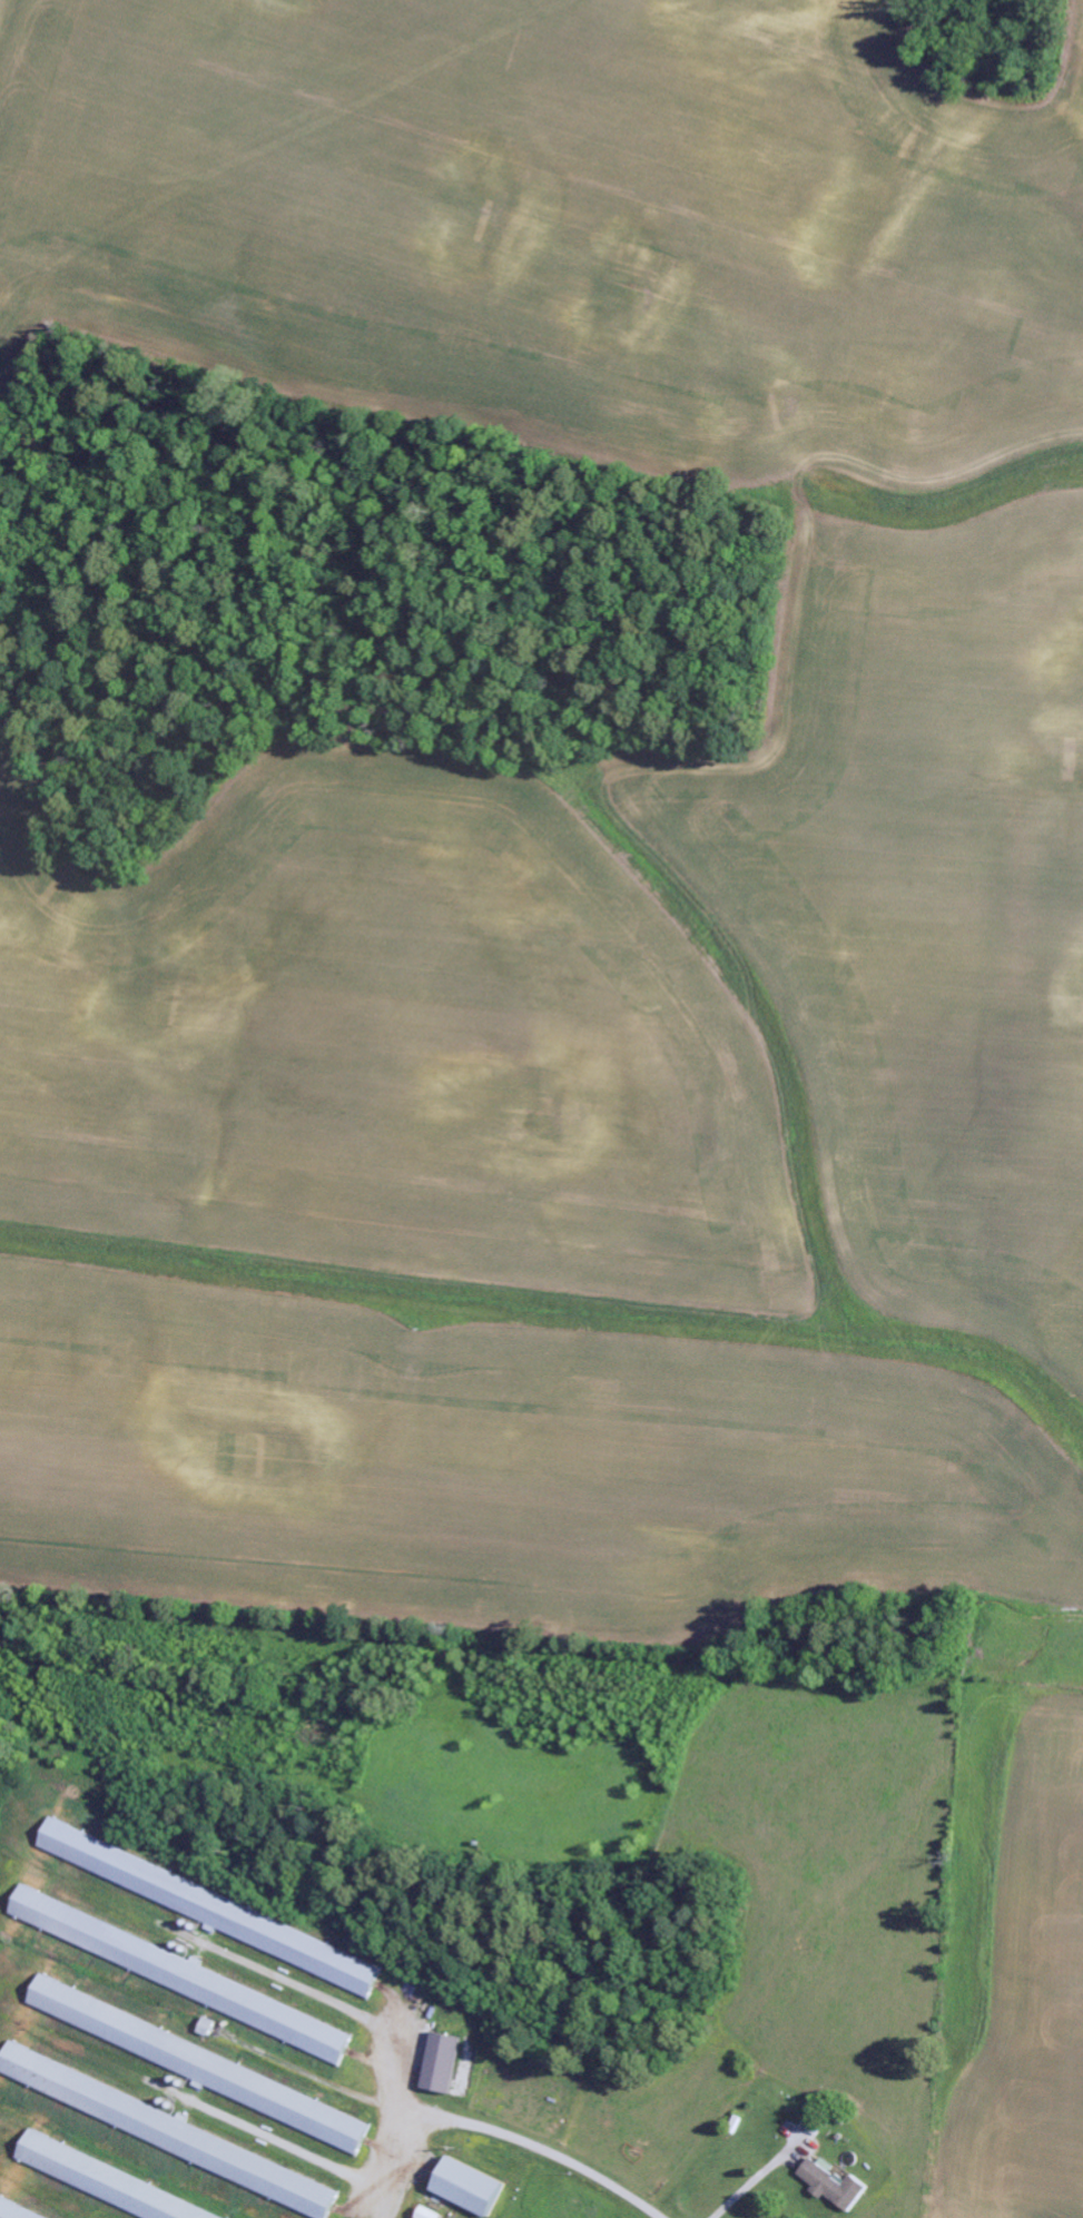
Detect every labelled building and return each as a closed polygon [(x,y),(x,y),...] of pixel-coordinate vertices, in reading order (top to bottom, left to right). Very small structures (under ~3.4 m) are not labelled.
[(391,1963),(56,1823),(42,1854),(379,1994),(391,1963)] [(360,2033),(204,1970),(207,1961),(197,1957),(25,1888),(11,1923),(349,2059),(360,2033)] [(379,2121),(43,1979),(30,2010),(366,2151),(379,2121)] [(219,2022),(209,2017),(202,2033),(212,2038),(219,2022)] [(469,2037),(440,2033),(431,2090),(461,2094),(469,2037)] [(13,2046),(0,2075),(0,2076),(333,2217),(336,2217),(348,2188),(13,2046)] [(32,2134),(18,2165),(142,2217),(229,2217),(32,2134)] [(458,2156),(440,2191),(492,2217),(498,2217),(515,2185),(458,2156)] [(804,2176),(820,2186),(817,2191),(829,2199),(831,2195),(858,2213),(875,2186),(858,2175),(854,2182),(839,2172),(842,2166),(829,2157),(826,2163),(816,2157),(804,2176)] [(1,2200),(0,2204),(0,2217),(45,2217),(1,2200)] [(451,2216),(430,2206),(424,2217),(450,2217),(451,2216)]
